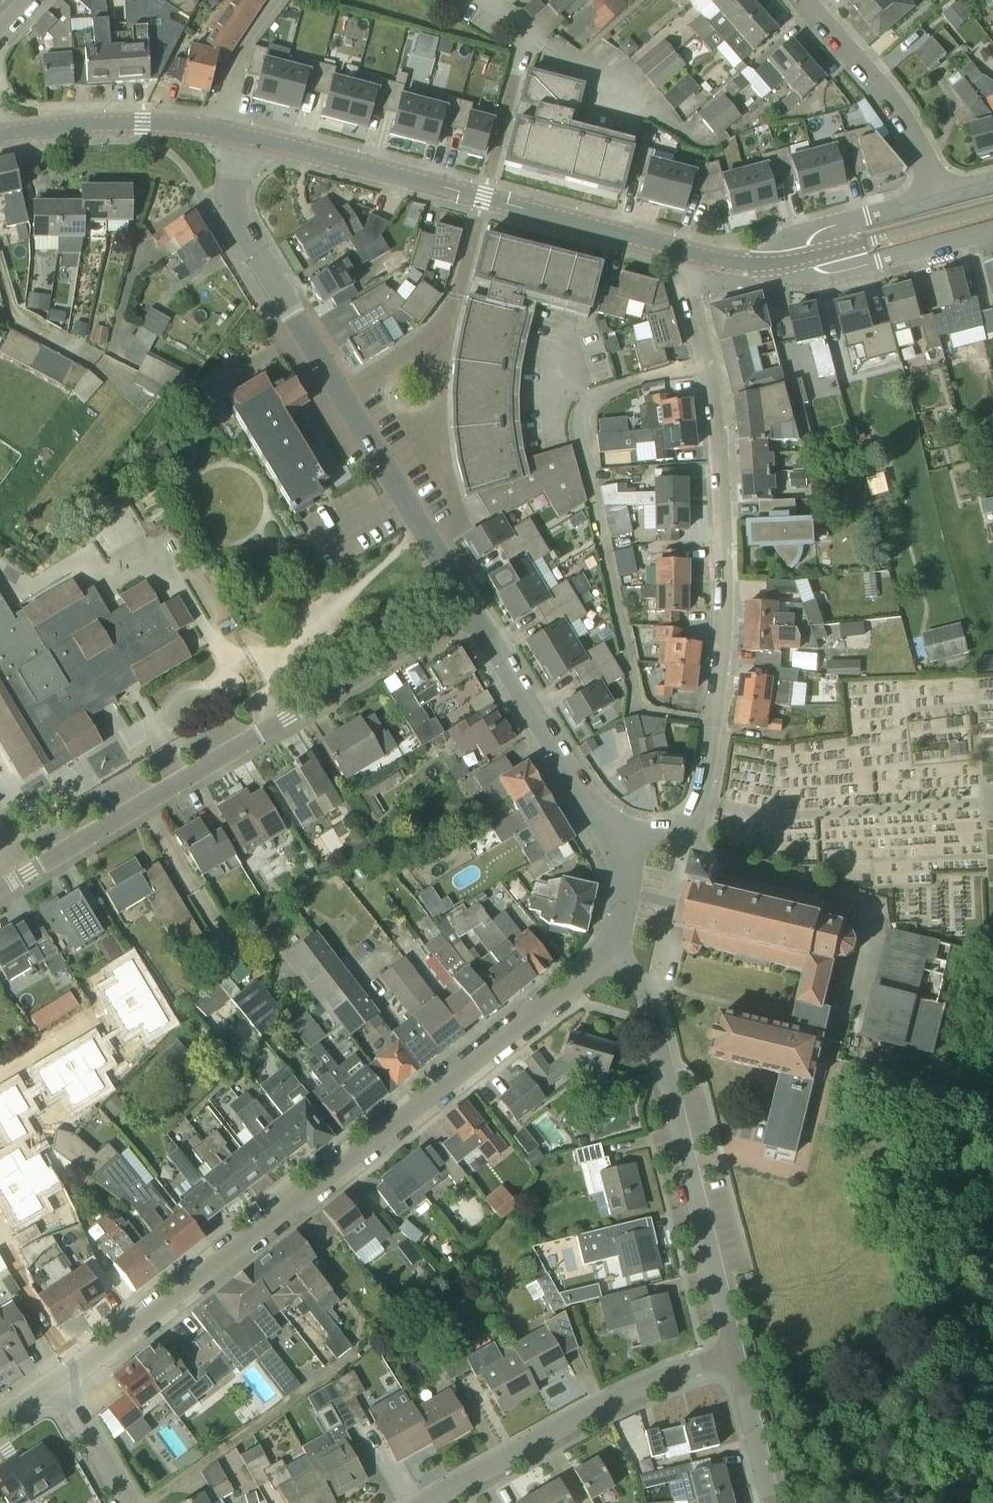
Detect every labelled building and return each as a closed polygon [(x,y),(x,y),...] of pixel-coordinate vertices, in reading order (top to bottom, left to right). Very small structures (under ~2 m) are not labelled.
[(50,90),(57,90),(58,87),(73,86),(72,66),(71,54),(70,32),(68,8),(60,0),(58,0),(30,30),(40,39),(46,33),(53,40),(54,55),(42,56),(44,88),(48,88),(50,90)] [(112,83),(109,35),(107,20),(106,4),(102,0),(77,0),(90,11),(92,31),(70,32),(71,54),(72,66),(82,65),(82,75),(85,85),(112,83)] [(112,83),(157,80),(189,18),(166,4),(160,0),(124,0),(126,34),(109,35),(112,83)] [(207,92),(208,92),(216,61),(225,63),(249,27),(267,0),(229,0),(209,29),(213,32),(208,38),(205,52),(190,48),(187,60),(174,57),(163,79),(181,84),(181,86),(207,92)] [(166,4),(189,18),(199,0),(170,0),(166,4)] [(544,7),(537,0),(533,0),(522,9),(531,18),(544,7)] [(547,4),(558,16),(576,0),(552,0),(547,4)] [(597,16),(605,25),(623,10),(614,0),(610,0),(597,12),(595,14),(597,16)] [(760,11),(750,0),(734,0),(718,13),(707,23),(695,33),(702,42),(714,31),(724,43),(760,11)] [(718,13),(734,0),(707,0),(718,13)] [(871,25),(881,16),(890,27),(915,5),(911,0),(849,0),(871,25)] [(943,15),(951,24),(968,11),(960,1),(943,15)] [(777,31),(760,11),(724,43),(741,62),(752,52),(777,31)] [(695,33),(707,23),(700,15),(688,25),(695,33)] [(618,46),(628,57),(638,48),(629,37),(618,46)] [(453,43),(441,39),(438,51),(450,55),(453,43)] [(929,70),(947,56),(932,39),(916,53),(929,70)] [(790,40),(754,71),(771,91),(783,81),(807,60),(790,40)] [(674,54),(663,41),(635,65),(646,77),(674,54)] [(253,99),(275,105),(285,68),(264,62),(267,50),(253,46),(246,74),(258,78),(253,99)] [(656,90),(684,66),(674,54),(646,77),(656,90)] [(788,111),(824,79),(807,60),(783,81),(793,92),(781,102),(788,111)] [(285,68),(275,105),(298,111),(304,90),(315,93),(323,65),(310,61),(306,73),(285,68)] [(992,155),(991,153),(992,153),(992,118),(992,114),(971,86),(984,76),(972,61),(959,71),(964,78),(954,86),(979,120),(980,123),(969,126),(978,157),(980,156),(981,158),(992,155)] [(321,117),(344,123),(354,86),(333,80),(336,68),(323,65),(315,93),(327,96),(321,117)] [(394,82),(405,84),(408,74),(397,71),(394,82)] [(515,121),(504,165),(619,194),(631,151),(566,134),(570,117),(574,118),(582,86),(528,72),(520,104),(518,104),(518,105),(528,107),(524,122),(514,119),(513,121),(515,121)] [(700,89),(687,75),(662,97),(674,110),(692,94),(694,96),(700,89)] [(739,75),(725,88),(733,97),(748,84),(739,75)] [(992,118),(992,88),(984,76),(971,86),(992,114),(992,118)] [(367,129),(372,108),(384,111),(391,83),(378,79),(375,91),(354,86),(344,123),(367,129)] [(390,135),(412,141),(422,104),(401,98),(404,86),(391,83),(384,111),(395,114),(390,135)] [(716,137),(741,117),(723,96),(698,116),(716,137)] [(412,141),(435,147),(441,126),(452,129),(460,101),(447,97),(443,109),(422,104),(412,141)] [(458,153),(482,159),(492,120),(470,115),(473,104),(460,101),(452,129),(464,132),(458,153)] [(757,118),(760,126),(771,122),(768,114),(757,118)] [(887,130),(878,120),(873,125),(881,135),(887,130)] [(869,179),(895,172),(905,170),(870,127),(860,130),(847,133),(854,160),(858,174),(867,172),(869,179)] [(814,152),(825,191),(847,185),(842,163),(854,160),(847,133),(834,137),(837,146),(814,152)] [(638,199),(661,205),(671,167),(650,161),(653,150),(639,146),(632,174),(644,178),(638,199)] [(800,198),(825,191),(814,152),(791,159),(788,147),(775,151),(782,179),(794,176),(800,198)] [(743,171),(754,210),(777,204),(771,182),(782,179),(775,151),(762,154),(765,166),(743,171)] [(3,197),(6,208),(2,210),(6,228),(16,226),(26,224),(28,223),(13,158),(0,161),(0,197),(3,197)] [(731,216),(754,210),(743,171),(722,177),(718,161),(707,164),(707,194),(724,189),(731,216)] [(684,211),(690,190),(707,194),(707,164),(695,162),(693,172),(671,167),(661,205),(684,211)] [(105,223),(106,187),(82,187),(81,204),(81,213),(84,213),(84,223),(105,223)] [(106,187),(105,223),(105,232),(130,232),(131,188),(106,187)] [(294,234),(310,261),(349,238),(358,253),(362,250),(378,241),(389,223),(369,215),(362,231),(346,204),(333,211),(326,199),(312,208),(319,219),(294,234)] [(33,203),(33,251),(57,251),(57,204),(33,203)] [(81,213),(81,204),(57,204),(57,251),(57,253),(80,253),(81,239),(84,239),(84,223),(84,213),(81,213)] [(193,212),(151,238),(158,249),(164,245),(171,257),(176,253),(207,235),(193,212)] [(20,241),(29,239),(26,224),(16,226),(20,241)] [(462,231),(436,224),(435,226),(436,226),(434,236),(420,233),(421,231),(419,231),(409,268),(411,268),(411,267),(424,271),(426,271),(429,260),(451,265),(451,267),(452,267),(462,231)] [(171,270),(178,282),(220,257),(207,235),(176,253),(182,264),(171,270)] [(559,518),(585,502),(586,501),(571,447),(558,451),(554,452),(554,453),(516,464),(513,452),(509,425),(508,397),(511,370),(516,343),(525,306),(522,305),(525,294),(577,307),(575,316),(586,319),(600,265),(485,235),(474,276),(491,280),(487,296),(470,292),(460,330),(456,352),(454,374),(453,396),(453,429),(458,463),(467,496),(476,494),(492,521),(500,516),(500,517),(543,492),(559,518)] [(318,299),(321,300),(323,303),(331,298),(336,308),(359,294),(347,273),(368,260),(362,250),(358,253),(346,260),(310,281),(316,291),(316,295),(318,299)] [(375,273),(380,281),(409,263),(396,254),(383,262),(386,267),(375,273)] [(422,275),(413,268),(406,277),(416,284),(422,275)] [(424,271),(421,281),(430,288),(433,273),(426,271),(424,271)] [(964,271),(933,279),(942,311),(943,311),(944,315),(935,317),(940,337),(949,335),(950,336),(984,327),(981,313),(980,305),(979,296),(971,298),(964,271)] [(659,282),(621,272),(621,274),(622,274),(618,290),(604,286),(605,285),(603,285),(595,314),(597,314),(597,313),(623,320),(629,301),(644,305),(647,316),(646,317),(648,323),(673,316),(671,308),(669,309),(663,285),(658,283),(659,282)] [(430,288),(421,281),(406,302),(384,286),(385,285),(384,284),(372,292),(350,305),(351,306),(352,305),(360,317),(380,305),(388,319),(393,316),(401,312),(411,318),(419,325),(418,326),(420,327),(443,296),(442,295),(441,296),(430,288)] [(891,322),(895,334),(898,349),(914,344),(909,323),(922,320),(922,317),(913,285),(884,292),(891,322)] [(26,308),(39,310),(41,294),(29,292),(26,308)] [(802,441),(792,407),(786,385),(786,383),(782,367),(766,371),(759,346),(764,345),(761,334),(773,331),(763,295),(713,308),(736,398),(742,442),(770,441),(770,442),(802,441)] [(891,322),(873,327),(865,298),(837,305),(845,338),(860,333),(868,361),(899,353),(898,349),(895,334),(891,322)] [(388,319),(380,305),(360,317),(349,323),(350,325),(351,324),(359,336),(349,341),(349,340),(347,341),(361,365),(393,345),(392,344),(391,344),(380,324),(388,319)] [(825,340),(817,305),(791,310),(798,345),(810,343),(819,378),(836,374),(827,339),(825,340)] [(156,336),(160,338),(170,320),(149,308),(140,327),(156,336)] [(50,310),(48,320),(63,323),(66,313),(52,310),(50,310)] [(981,313),(984,327),(986,335),(992,333),(992,310),(981,313)] [(403,323),(411,318),(401,312),(393,316),(396,321),(403,323)] [(934,314),(922,317),(922,320),(930,351),(943,347),(940,337),(935,317),(934,314)] [(673,316),(648,323),(652,339),(633,344),(641,370),(639,370),(640,372),(669,364),(669,362),(667,363),(664,349),(679,345),(680,346),(681,346),(673,316)] [(604,320),(597,322),(601,334),(608,332),(604,320)] [(75,322),(72,334),(85,337),(88,325),(75,322)] [(105,346),(109,329),(95,327),(91,343),(105,346)] [(156,336),(140,327),(123,357),(140,366),(148,352),(156,336)] [(8,357),(21,334),(11,329),(0,349),(0,353),(8,357)] [(21,334),(8,357),(19,363),(31,340),(21,334)] [(615,335),(604,339),(609,355),(620,352),(615,335)] [(19,363),(29,368),(41,345),(31,340),(19,363)] [(29,368),(39,374),(52,351),(41,345),(29,368)] [(39,374),(49,379),(62,356),(52,351),(39,374)] [(187,371),(148,352),(140,366),(137,373),(138,373),(176,392),(177,393),(187,371)] [(49,379),(60,385),(72,362),(62,356),(49,379)] [(60,385),(70,390),(88,370),(72,362),(60,385)] [(138,373),(132,383),(162,400),(169,403),(176,392),(138,373)] [(287,414),(303,405),(303,404),(304,403),(303,402),(288,377),(271,387),(264,375),(228,396),(235,408),(231,410),(289,505),(287,507),(291,512),(293,511),(295,515),(313,504),(311,501),(321,495),(315,486),(326,480),(287,414)] [(802,379),(786,383),(786,385),(792,407),(802,441),(814,437),(805,405),(809,404),(802,379)] [(691,399),(667,402),(667,394),(645,397),(649,429),(651,428),(661,427),(694,423),(691,399)] [(626,417),(598,420),(600,434),(603,434),(627,431),(626,417)] [(697,448),(694,423),(661,427),(651,428),(652,441),(651,442),(653,452),(655,452),(656,461),(674,459),(674,451),(697,448)] [(636,444),(635,431),(627,431),(603,434),(600,434),(596,435),(598,453),(617,451),(616,446),(636,444)] [(742,442),(743,474),(772,473),(772,467),(775,467),(774,455),(770,455),(770,442),(770,441),(742,442)] [(164,446),(145,457),(153,471),(173,459),(164,446)] [(654,470),(655,480),(653,480),(653,493),(635,493),(635,487),(626,488),(626,484),(616,484),(600,487),(604,507),(626,506),(654,506),(686,505),(686,480),(677,480),(677,469),(654,470)] [(772,473),(743,474),(745,502),(760,502),(774,502),(773,490),(777,489),(776,476),(772,477),(772,473)] [(808,488),(808,474),(791,474),(791,488),(808,488)] [(992,500),(981,502),(984,516),(992,515),(992,502),(992,500)] [(797,501),(774,502),(760,502),(760,516),(767,516),(764,525),(752,525),(753,546),(770,545),(771,545),(772,546),(773,547),(774,547),(789,568),(791,567),(793,564),(795,562),(797,559),(798,557),(800,554),(801,550),(802,547),(803,544),(815,544),(814,523),(792,524),(792,515),(798,515),(797,501)] [(678,542),(678,530),(687,530),(686,505),(654,506),(654,531),(661,530),(661,542),(678,542)] [(626,506),(604,507),(614,552),(629,548),(626,534),(632,533),(626,506)] [(573,529),(587,520),(582,510),(567,519),(573,529)] [(476,559),(499,546),(505,556),(539,536),(529,518),(508,531),(500,517),(500,516),(492,521),(463,538),(476,559)] [(501,601),(537,579),(529,565),(550,553),(539,536),(505,556),(511,566),(488,580),(501,601)] [(629,548),(614,552),(619,576),(637,573),(631,547),(629,548)] [(687,588),(687,562),(678,562),(678,551),(662,550),(661,562),(655,561),(654,587),(687,588)] [(582,574),(567,583),(575,596),(590,587),(582,574)] [(542,618),(576,597),(575,596),(567,583),(566,580),(545,593),(537,579),(501,601),(513,621),(536,607),(542,618)] [(140,687),(191,657),(176,632),(193,622),(178,597),(161,606),(147,582),(121,597),(126,605),(106,617),(102,609),(106,607),(94,587),(81,594),(73,580),(23,610),(25,614),(16,620),(0,593),(0,742),(22,779),(43,767),(48,775),(102,743),(88,718),(117,701),(114,697),(127,690),(122,681),(133,675),(140,687)] [(795,581),(767,581),(767,594),(800,595),(795,581)] [(686,612),(687,588),(654,587),(640,587),(639,599),(654,599),(654,612),(661,612),(661,622),(678,623),(678,612),(686,612)] [(588,591),(578,598),(583,605),(593,599),(588,591)] [(548,628),(525,642),(538,662),(574,641),(566,627),(587,615),(576,597),(542,618),(548,628)] [(780,604),(748,602),(747,628),(779,629),(799,630),(823,621),(815,600),(803,604),(790,604),(790,616),(780,615),(780,604)] [(757,652),(756,665),(782,669),(783,648),(801,649),(820,649),(817,642),(829,638),(823,621),(799,630),(779,629),(747,628),(746,652),(757,652)] [(865,622),(852,623),(853,637),(866,636),(865,622)] [(931,664),(966,655),(970,654),(961,624),(923,633),(931,664)] [(657,663),(666,664),(696,668),(699,644),(677,642),(680,629),(656,626),(654,641),(660,642),(657,663)] [(550,683),(573,669),(579,680),(613,659),(603,642),(582,654),(574,641),(538,662),(550,683)] [(427,670),(435,684),(414,696),(420,706),(441,694),(473,674),(466,663),(466,660),(464,656),(461,654),(459,651),(427,670)] [(980,657),(980,659),(981,673),(992,672),(992,657),(980,657)] [(623,676),(623,675),(613,659),(579,680),(585,690),(562,704),(575,725),(612,703),(603,689),(623,676)] [(828,661),(828,676),(862,676),(862,661),(828,661)] [(670,698),(672,688),(693,691),(696,668),(666,664),(663,687),(655,686),(654,696),(670,698)] [(743,675),(740,701),(771,705),(772,696),(792,699),(794,682),(743,675)] [(407,685),(390,696),(421,747),(444,733),(435,717),(429,721),(420,706),(414,696),(407,685)] [(740,701),(737,725),(782,731),(783,721),(769,719),(771,705),(740,701)] [(475,746),(482,758),(513,739),(502,721),(500,722),(495,715),(484,721),(479,712),(446,731),(461,755),(475,746)] [(614,772),(628,795),(644,785),(653,783),(639,716),(637,716),(622,720),(627,742),(624,743),(627,760),(624,762),(627,765),(614,772)] [(653,783),(662,781),(681,783),(683,756),(656,754),(652,737),(664,736),(663,734),(666,720),(639,716),(653,783)] [(345,726),(324,738),(322,740),(346,780),(383,758),(359,718),(358,718),(360,721),(347,729),(345,726)] [(599,718),(590,723),(594,729),(602,724),(599,718)] [(985,881),(992,881),(992,720),(979,721),(985,881)] [(409,754),(420,747),(413,735),(402,742),(409,754)] [(593,739),(579,747),(585,757),(599,748),(593,739)] [(297,770),(276,783),(303,829),(340,806),(308,754),(293,763),(297,770)] [(505,757),(473,776),(490,805),(507,795),(512,804),(543,786),(527,761),(512,770),(505,757)] [(456,781),(470,773),(463,762),(449,771),(456,781)] [(395,773),(358,796),(373,822),(380,818),(369,799),(399,780),(395,773)] [(556,809),(543,786),(512,804),(514,808),(510,811),(512,814),(490,827),(499,843),(509,838),(526,827),(555,810),(556,809)] [(246,855),(284,832),(260,791),(249,798),(245,791),(218,807),(246,855)] [(536,843),(522,851),(530,864),(540,858),(567,842),(573,838),(555,810),(526,827),(536,843)] [(185,852),(186,852),(201,877),(223,864),(228,873),(240,866),(220,830),(208,836),(198,819),(174,833),(185,852)] [(567,842),(540,858),(548,872),(575,856),(567,842)] [(976,917),(973,873),(911,877),(910,848),(897,848),(899,876),(903,876),(904,899),(917,899),(916,888),(927,887),(928,907),(926,907),(927,927),(964,925),(963,918),(976,917)] [(142,871),(134,858),(107,874),(115,887),(105,894),(117,914),(146,897),(172,940),(176,949),(177,948),(186,943),(192,954),(214,942),(207,930),(200,934),(157,862),(142,871)] [(722,868),(699,863),(693,886),(685,884),(675,926),(687,929),(686,930),(689,930),(685,945),(686,945),(687,950),(690,954),(695,955),(699,953),(702,949),(703,949),(703,948),(739,956),(738,960),(770,968),(772,964),(807,973),(811,958),(835,964),(836,960),(846,960),(848,959),(856,952),(858,942),(854,933),(845,927),(850,909),(826,903),(789,894),(790,890),(757,882),(756,886),(720,877),(722,868)] [(595,886),(560,878),(560,879),(548,881),(547,886),(534,883),(531,895),(590,909),(592,901),(595,886)] [(428,904),(438,897),(432,888),(422,895),(428,904)] [(285,890),(271,898),(275,905),(289,897),(289,896),(285,890)] [(477,902),(480,906),(488,900),(482,892),(474,898),(477,902)] [(76,893),(58,904),(55,900),(41,909),(56,935),(62,931),(72,950),(101,933),(76,893)] [(566,936),(568,929),(584,933),(588,917),(590,909),(531,895),(528,909),(541,912),(539,917),(549,924),(550,924),(548,932),(566,936)] [(459,958),(497,1008),(535,978),(491,921),(480,906),(477,902),(448,922),(458,938),(473,929),(498,962),(490,968),(481,957),(476,961),(469,951),(459,958)] [(256,930),(274,919),(268,909),(249,919),(256,930)] [(503,912),(491,921),(535,978),(548,968),(553,964),(527,930),(521,934),(503,912)] [(24,956),(31,967),(43,960),(45,962),(58,955),(45,932),(31,940),(23,926),(12,932),(9,927),(0,933),(0,968),(1,970),(24,956)] [(315,932),(313,934),(282,957),(346,1039),(369,1022),(377,1016),(315,932)] [(953,946),(892,932),(865,1038),(904,1047),(911,1016),(914,1017),(918,999),(915,998),(926,958),(934,960),(936,955),(951,958),(953,946)] [(482,1019),(488,1015),(497,1008),(459,958),(447,945),(433,956),(480,1017),(482,1019)] [(440,1005),(460,1031),(480,1017),(433,956),(425,962),(451,996),(440,1005)] [(420,1070),(440,1054),(463,1035),(460,1031),(440,1005),(416,973),(416,974),(403,958),(379,977),(408,1013),(403,1016),(407,1021),(391,1033),(397,1041),(420,1070)] [(712,1058),(783,1074),(765,1146),(797,1153),(831,1012),(835,1013),(848,959),(846,960),(836,960),(835,964),(811,958),(807,973),(799,1005),(800,1005),(793,1031),(723,1014),(719,1030),(717,1031),(715,1041),(716,1041),(712,1058)] [(154,993),(136,961),(115,973),(121,984),(107,992),(119,1013),(154,993)] [(221,968),(211,976),(216,983),(230,1000),(231,1001),(242,993),(221,968)] [(92,974),(80,981),(84,990),(97,983),(92,974)] [(242,993),(231,1001),(261,1037),(287,1017),(257,981),(242,993)] [(216,983),(194,1005),(207,1019),(230,1000),(216,983)] [(152,1037),(173,1024),(154,993),(119,1013),(131,1034),(145,1026),(152,1037)] [(308,1012),(290,1025),(310,1050),(327,1036),(308,1012)] [(369,1022),(375,1029),(383,1023),(377,1016),(369,1022)] [(573,1064),(605,1073),(613,1047),(571,1035),(565,1054),(548,1066),(536,1052),(523,1062),(538,1082),(543,1087),(573,1064)] [(105,1056),(96,1040),(68,1056),(92,1098),(107,1089),(97,1072),(109,1065),(110,1064),(105,1056)] [(177,1040),(162,1054),(175,1068),(189,1053),(177,1040)] [(420,1070),(397,1041),(373,1060),(365,1066),(387,1095),(395,1088),(408,1078),(409,1078),(420,1070)] [(116,1050),(123,1062),(131,1057),(124,1045),(116,1050)] [(361,1115),(366,1112),(387,1095),(365,1066),(353,1075),(345,1065),(348,1063),(335,1046),(317,1060),(321,1065),(361,1115)] [(110,1064),(109,1065),(112,1069),(123,1062),(116,1050),(105,1056),(110,1064)] [(68,1056),(40,1072),(49,1088),(53,1097),(54,1096),(66,1089),(76,1107),(92,1098),(68,1056)] [(329,1094),(319,1102),(342,1131),(361,1115),(321,1065),(311,1072),(329,1094)] [(517,1085),(511,1089),(498,1100),(514,1121),(541,1099),(536,1093),(543,1087),(538,1082),(531,1087),(521,1074),(513,1081),(517,1085)] [(332,1138),(303,1101),(310,1097),(291,1075),(266,1095),(282,1115),(305,1144),(312,1154),(332,1138)] [(27,1101),(18,1085),(0,1095),(0,1121),(11,1139),(13,1144),(29,1134),(19,1116),(31,1109),(32,1109),(27,1101)] [(49,1088),(38,1094),(45,1107),(56,1100),(54,1096),(53,1097),(49,1088)] [(239,1099),(286,1159),(295,1152),(296,1152),(303,1147),(303,1146),(305,1144),(282,1115),(273,1122),(255,1099),(253,1101),(247,1093),(239,1099)] [(45,1107),(38,1094),(27,1101),(32,1109),(31,1109),(34,1113),(45,1107)] [(104,1105),(114,1118),(126,1108),(116,1095),(104,1105)] [(264,1176),(267,1173),(268,1174),(277,1167),(277,1166),(286,1159),(239,1099),(229,1107),(235,1115),(253,1138),(241,1147),(264,1176)] [(464,1101),(444,1117),(456,1133),(441,1145),(457,1164),(478,1148),(490,1162),(507,1149),(495,1134),(492,1137),(484,1127),(487,1124),(478,1112),(475,1114),(464,1101)] [(175,1261),(181,1256),(203,1238),(196,1229),(181,1209),(174,1213),(149,1184),(144,1188),(107,1144),(95,1154),(73,1134),(56,1130),(53,1150),(90,1178),(134,1209),(142,1219),(152,1231),(175,1261)] [(244,1192),(264,1176),(241,1147),(231,1155),(224,1146),(226,1144),(215,1131),(204,1140),(244,1192)] [(224,1208),(224,1207),(244,1192),(204,1140),(201,1143),(195,1136),(188,1142),(193,1149),(191,1150),(201,1163),(204,1161),(211,1171),(201,1179),(224,1208)] [(572,1141),(575,1150),(588,1147),(585,1137),(572,1141)] [(4,1158),(12,1153),(13,1153),(17,1151),(13,1144),(11,1139),(0,1145),(0,1151),(4,1158)] [(609,1216),(643,1207),(633,1165),(610,1171),(607,1157),(603,1158),(600,1144),(588,1147),(575,1150),(578,1165),(587,1163),(595,1194),(604,1192),(609,1216)] [(181,1209),(196,1229),(224,1208),(201,1179),(177,1148),(166,1157),(191,1188),(179,1198),(181,1201),(177,1204),(181,1209)] [(532,1169),(545,1159),(537,1148),(524,1158),(532,1169)] [(418,1151),(400,1165),(419,1190),(424,1196),(441,1184),(439,1182),(449,1175),(456,1184),(466,1177),(449,1155),(440,1163),(429,1150),(421,1156),(418,1151)] [(0,1160),(0,1187),(4,1195),(46,1171),(38,1155),(20,1166),(13,1153),(12,1153),(4,1158),(0,1160)] [(405,1208),(402,1204),(419,1190),(400,1165),(381,1180),(385,1184),(377,1191),(396,1215),(405,1208)] [(4,1195),(21,1223),(36,1214),(44,1209),(37,1196),(55,1186),(46,1171),(4,1195)] [(517,1205),(507,1193),(490,1206),(500,1219),(517,1205)] [(389,1236),(369,1211),(361,1219),(342,1196),(338,1198),(336,1199),(332,1202),(331,1204),(321,1212),(337,1232),(355,1254),(375,1238),(379,1244),(389,1236)] [(44,1209),(36,1214),(42,1225),(55,1218),(48,1206),(44,1209)] [(321,1212),(301,1227),(317,1247),(337,1232),(321,1212)] [(103,1252),(111,1263),(134,1293),(156,1276),(132,1246),(113,1221),(106,1213),(96,1221),(114,1244),(103,1252)] [(156,1276),(160,1272),(175,1261),(152,1231),(142,1239),(127,1221),(124,1223),(119,1215),(113,1221),(132,1246),(156,1276)] [(415,1245),(423,1235),(406,1221),(398,1230),(415,1245)] [(658,1268),(648,1230),(621,1236),(618,1225),(574,1236),(582,1267),(617,1257),(622,1277),(658,1268)] [(274,1248),(317,1303),(324,1313),(331,1308),(340,1302),(332,1291),(310,1263),(315,1259),(294,1232),(291,1235),(288,1236),(287,1237),(285,1240),(274,1248)] [(52,1238),(51,1235),(34,1242),(36,1244),(42,1253),(56,1243),(52,1238)] [(393,1249),(401,1259),(415,1248),(407,1239),(393,1249)] [(274,1248),(264,1257),(247,1269),(280,1311),(298,1298),(331,1339),(324,1345),(336,1360),(352,1347),(337,1328),(324,1313),(317,1303),(274,1248)] [(64,1269),(56,1257),(49,1262),(83,1314),(92,1308),(89,1305),(103,1296),(92,1278),(102,1271),(93,1255),(81,1261),(84,1266),(72,1274),(67,1267),(64,1269)] [(74,1320),(83,1314),(49,1262),(41,1266),(49,1278),(45,1281),(50,1288),(38,1296),(57,1326),(71,1317),(74,1320)] [(192,1313),(238,1373),(270,1348),(264,1341),(280,1328),(272,1318),(280,1311),(247,1269),(213,1296),(192,1313)] [(558,1294),(547,1274),(534,1281),(552,1312),(564,1306),(558,1294)] [(598,1297),(601,1297),(598,1284),(558,1294),(564,1306),(598,1297)] [(640,1346),(676,1337),(665,1295),(648,1299),(645,1286),(601,1297),(598,1297),(605,1331),(634,1325),(640,1346)] [(14,1359),(13,1357),(22,1351),(20,1348),(33,1341),(11,1304),(0,1310),(0,1367),(14,1359)] [(324,1313),(337,1328),(343,1323),(331,1308),(324,1313)] [(413,1320),(411,1308),(404,1309),(406,1321),(413,1320)] [(517,1353),(534,1384),(568,1366),(563,1356),(578,1349),(564,1312),(543,1323),(545,1327),(511,1346),(515,1354),(517,1353)] [(495,1398),(501,1409),(537,1389),(534,1384),(517,1353),(515,1354),(503,1361),(493,1343),(466,1358),(455,1338),(443,1345),(448,1352),(461,1374),(471,1369),(475,1377),(481,1374),(492,1393),(491,1393),(494,1398),(495,1398)] [(171,1351),(165,1355),(158,1346),(151,1352),(148,1348),(133,1359),(164,1399),(169,1405),(183,1394),(190,1404),(201,1395),(207,1403),(216,1396),(210,1389),(214,1386),(205,1375),(195,1382),(187,1372),(171,1351)] [(437,1358),(449,1381),(461,1374),(448,1352),(437,1358)] [(124,1394),(106,1408),(124,1431),(144,1416),(164,1399),(133,1359),(111,1376),(124,1394)] [(267,1378),(274,1387),(283,1398),(283,1399),(287,1396),(301,1386),(291,1373),(284,1365),(267,1378)] [(353,1370),(331,1383),(355,1425),(366,1419),(355,1397),(364,1392),(353,1370)] [(341,1425),(344,1430),(355,1425),(331,1383),(321,1389),(321,1390),(341,1425)] [(431,1442),(435,1449),(470,1429),(464,1418),(464,1417),(462,1413),(461,1413),(448,1389),(414,1407),(424,1426),(422,1427),(431,1442)] [(341,1425),(321,1390),(307,1398),(327,1433),(341,1425)] [(396,1461),(414,1451),(415,1452),(420,1449),(420,1448),(431,1442),(422,1427),(424,1426),(414,1407),(411,1401),(388,1414),(374,1421),(396,1461)] [(680,1427),(658,1432),(657,1429),(645,1432),(651,1457),(663,1454),(664,1459),(688,1454),(717,1446),(710,1415),(682,1422),(682,1421),(679,1422),(680,1427)] [(347,1489),(365,1479),(343,1439),(306,1460),(320,1484),(322,1483),(331,1498),(342,1492),(347,1489)] [(10,1494),(4,1497),(8,1502),(26,1502),(64,1478),(43,1445),(9,1466),(7,1462),(0,1466),(0,1479),(10,1494)] [(245,1466),(264,1455),(259,1445),(239,1456),(245,1466)] [(178,1473),(202,1456),(196,1447),(172,1465),(178,1473)] [(266,1502),(333,1502),(331,1498),(322,1483),(320,1484),(306,1460),(304,1457),(285,1467),(281,1460),(270,1466),(264,1455),(245,1466),(266,1502)] [(574,1471),(590,1500),(612,1488),(596,1459),(574,1471)] [(186,1502),(214,1502),(220,1500),(234,1492),(216,1461),(200,1472),(209,1490),(186,1502)] [(728,1489),(723,1467),(691,1474),(688,1465),(639,1477),(642,1491),(681,1481),(685,1500),(728,1489)] [(557,1480),(536,1492),(542,1502),(570,1502),(557,1480)] [(728,1489),(685,1500),(686,1502),(732,1502),(728,1489)] [(256,1492),(244,1495),(247,1502),(259,1502),(256,1492)] [(536,1492),(517,1502),(542,1502),(536,1492)]
